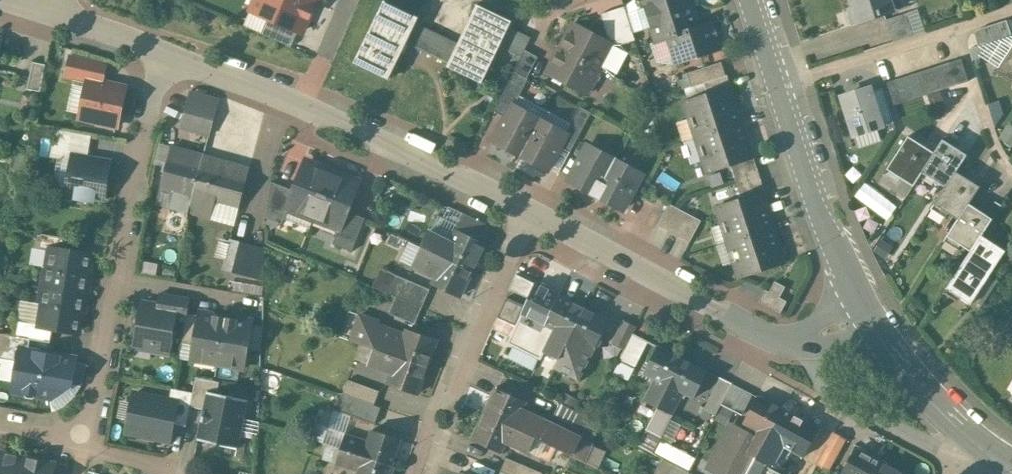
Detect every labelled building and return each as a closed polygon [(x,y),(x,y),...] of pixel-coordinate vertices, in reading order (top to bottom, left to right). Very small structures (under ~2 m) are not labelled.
[(312,0),(262,0),(266,9),(265,12),(264,12),(263,15),(268,17),(299,30),(302,32),(307,20),(305,15),(308,8),(313,6),(315,1),(312,0)] [(644,2),(657,42),(669,38),(669,37),(699,27),(699,26),(690,0),(649,0),(644,2)] [(854,8),(851,8),(856,24),(901,10),(897,0),(851,0),(854,8)] [(385,1),(354,62),(387,78),(406,41),(415,22),(418,17),(385,1)] [(447,62),(446,65),(481,82),(498,46),(508,25),(511,20),(476,3),(447,62)] [(625,6),(601,14),(608,38),(621,45),(636,40),(625,6)] [(299,30),(268,17),(261,34),(292,47),(299,30)] [(1007,20),(979,29),(974,32),(978,46),(978,47),(986,44),(1011,36),(1007,20)] [(457,42),(415,22),(406,41),(447,62),(457,42)] [(699,27),(669,37),(669,38),(677,63),(719,50),(710,23),(699,26),(699,27)] [(613,45),(574,24),(561,49),(600,70),(613,45)] [(531,37),(508,25),(498,46),(521,57),(522,57),(525,50),(531,37)] [(986,44),(991,51),(979,55),(999,68),(1011,47),(1011,36),(986,44)] [(978,46),(969,49),(973,60),(977,59),(976,56),(979,55),(991,51),(986,44),(978,47),(978,46)] [(996,72),(1011,82),(1011,47),(999,68),(996,72)] [(600,70),(561,49),(548,73),(587,94),(600,70)] [(525,50),(522,57),(521,57),(514,72),(527,78),(538,57),(525,50)] [(106,64),(71,57),(67,76),(88,81),(88,80),(102,83),(106,64)] [(962,58),(950,62),(957,85),(969,81),(962,58)] [(46,64),(33,62),(27,89),(41,92),(46,64)] [(721,62),(687,73),(692,86),(704,82),(726,75),(721,62)] [(950,62),(939,66),(946,88),(957,85),(950,62)] [(939,66),(927,69),(935,92),(946,88),(939,66)] [(927,69),(916,73),(923,96),(935,92),(927,69)] [(514,72),(495,111),(506,117),(513,104),(515,105),(528,79),(527,78),(514,72)] [(923,96),(916,73),(905,77),(912,99),(923,96)] [(726,75),(704,82),(708,94),(729,87),(731,87),(728,75),(726,75)] [(912,99),(905,77),(893,80),(901,103),(912,99)] [(102,83),(88,80),(88,81),(80,117),(117,125),(125,88),(102,83)] [(901,103),(893,80),(882,84),(883,88),(889,107),(901,103)] [(708,94),(685,101),(697,137),(741,122),(729,87),(708,94)] [(870,88),(842,97),(854,135),(882,126),(871,92),(870,88)] [(883,88),(871,92),(882,126),(894,122),(889,107),(883,88)] [(217,107),(190,100),(183,127),(210,134),(217,107)] [(515,105),(513,104),(506,117),(494,142),(520,156),(540,119),(515,105)] [(580,107),(566,133),(567,133),(560,146),(571,152),(592,113),(580,107)] [(540,119),(520,156),(547,171),(560,146),(567,133),(566,133),(540,119)] [(741,122),(697,137),(708,172),(731,165),(752,158),(752,157),(741,122)] [(1011,143),(1011,123),(1011,122),(1002,137),(1011,143)] [(90,137),(56,131),(52,156),(72,159),(73,156),(86,159),(90,137)] [(934,153),(908,136),(887,169),(913,186),(922,172),(934,153)] [(967,154),(943,139),(934,153),(922,172),(945,187),(956,171),(967,154)] [(642,173),(588,144),(568,182),(622,210),(642,173)] [(204,155),(173,147),(162,187),(174,190),(169,208),(188,213),(204,155)] [(250,168),(204,155),(188,213),(211,219),(212,217),(216,201),(239,207),(250,168)] [(86,159),(73,156),(72,159),(67,191),(104,198),(110,163),(86,159)] [(752,158),(731,165),(735,176),(758,169),(754,157),(752,157),(752,158)] [(313,162),(308,164),(305,163),(294,190),(288,206),(289,207),(315,217),(331,175),(321,170),(321,169),(319,164),(313,162)] [(758,169),(735,176),(738,187),(761,180),(758,169)] [(979,186),(956,171),(945,187),(934,204),(958,219),(969,203),(979,186)] [(331,175),(315,217),(340,227),(341,227),(348,211),(358,183),(355,182),(353,177),(347,175),(342,177),(341,179),(331,175)] [(761,180),(738,187),(742,198),(761,192),(761,193),(765,191),(761,180)] [(294,190),(271,182),(266,217),(282,224),(289,207),(288,206),(294,190)] [(742,198),(717,206),(729,242),(773,228),(761,193),(761,192),(742,198)] [(239,207),(216,201),(212,217),(235,223),(239,207)] [(680,209),(669,203),(658,225),(669,231),(680,209)] [(958,219),(947,236),(970,251),(971,251),(981,235),(992,218),(969,203),(958,219)] [(680,209),(669,231),(679,236),(690,215),(680,209)] [(348,211),(341,227),(340,227),(334,244),(352,251),(365,218),(348,211)] [(701,220),(690,215),(679,236),(690,242),(701,220)] [(773,228),(729,242),(740,278),(784,263),(773,228)] [(452,244),(430,233),(423,247),(445,258),(452,244)] [(484,246),(457,233),(452,244),(445,258),(472,271),(484,246)] [(69,238),(42,234),(39,248),(51,250),(51,249),(67,252),(69,238)] [(981,235),(971,251),(970,251),(959,268),(984,283),(1005,251),(981,235)] [(249,246),(232,242),(225,269),(241,273),(249,246)] [(445,258),(423,247),(416,262),(438,272),(445,258)] [(67,252),(51,249),(51,250),(48,268),(45,267),(42,287),(87,295),(88,284),(87,284),(91,256),(67,252)] [(472,271),(445,258),(438,272),(433,283),(460,296),(472,271)] [(430,289),(381,268),(373,286),(396,296),(422,307),(430,289)] [(984,283),(959,268),(946,288),(971,304),(984,283)] [(559,296),(516,274),(510,290),(528,298),(526,305),(525,306),(516,326),(510,338),(507,343),(541,360),(545,353),(543,352),(555,329),(545,324),(559,296)] [(775,281),(769,292),(766,290),(759,301),(781,313),(787,301),(780,297),(786,287),(775,281)] [(87,295),(42,287),(38,307),(42,307),(39,324),(39,325),(53,328),(78,332),(83,305),(85,305),(87,295)] [(190,297),(162,293),(160,306),(176,309),(175,318),(186,320),(188,314),(190,297)] [(422,307),(396,296),(389,313),(415,324),(422,307)] [(584,309),(559,296),(545,324),(555,329),(543,352),(545,353),(559,359),(584,309)] [(525,306),(506,298),(498,318),(516,326),(525,306)] [(160,306),(142,303),(136,343),(153,346),(152,350),(169,352),(175,318),(176,309),(160,306)] [(609,322),(584,309),(559,359),(555,367),(578,379),(594,348),(595,349),(609,322)] [(212,312),(207,311),(202,314),(200,314),(199,316),(194,345),(192,360),(218,365),(225,318),(216,317),(212,312)] [(199,316),(188,314),(186,320),(183,343),(194,345),(199,316)] [(405,334),(378,325),(379,322),(360,315),(351,341),(374,349),(398,357),(406,335),(405,334)] [(235,320),(225,318),(218,365),(243,369),(247,348),(251,324),(251,323),(249,322),(245,317),(240,316),(235,320)] [(510,338),(516,326),(498,318),(493,329),(510,338)] [(18,320),(15,336),(0,333),(0,334),(31,339),(51,343),(53,328),(39,325),(39,324),(18,320)] [(623,320),(612,342),(626,349),(637,327),(623,320)] [(263,326),(251,324),(247,348),(261,350),(263,326)] [(437,340),(407,330),(405,334),(406,335),(398,357),(427,368),(437,340)] [(0,334),(0,358),(18,361),(21,349),(29,351),(31,339),(0,334)] [(683,358),(658,346),(644,373),(655,378),(669,386),(683,358)] [(29,351),(21,349),(18,361),(13,391),(52,397),(71,384),(76,359),(29,351)] [(398,357),(374,349),(369,364),(393,372),(398,357)] [(427,368),(398,357),(393,372),(389,383),(417,393),(427,368)] [(707,371),(683,358),(669,386),(683,393),(694,398),(707,371)] [(220,382),(196,377),(193,393),(190,407),(204,409),(208,392),(217,394),(220,382)] [(669,386),(655,378),(644,400),(658,407),(669,386)] [(753,394),(732,383),(721,404),(742,414),(753,394)] [(683,393),(669,386),(658,407),(672,415),(683,393)] [(193,393),(172,388),(170,400),(177,401),(173,424),(186,427),(190,407),(193,393)] [(525,402),(497,389),(485,415),(513,427),(520,413),(525,402)] [(217,394),(208,392),(204,409),(198,440),(238,448),(248,400),(217,394)] [(170,400),(135,393),(127,432),(170,441),(173,424),(177,401),(170,400)] [(382,407),(341,393),(335,410),(376,424),(382,407)] [(782,409),(757,396),(743,423),(753,428),(767,436),(782,409)] [(600,425),(560,403),(554,416),(575,427),(576,425),(595,435),(600,425)] [(806,422),(782,409),(767,436),(782,443),(792,449),(806,422)] [(542,423),(520,413),(513,427),(535,437),(542,423)] [(513,427),(485,415),(474,440),(502,452),(507,442),(513,427)] [(591,445),(542,423),(535,437),(570,454),(570,455),(584,462),(591,445)] [(535,437),(513,427),(507,442),(529,452),(535,437)] [(724,456),(718,452),(709,469),(718,473),(747,473),(756,457),(742,450),(750,434),(739,428),(724,456)] [(767,436),(753,428),(750,434),(742,450),(756,457),(767,436)] [(822,454),(832,433),(822,428),(813,450),(822,454)] [(401,439),(372,430),(368,441),(364,456),(393,466),(401,439)] [(837,470),(846,435),(831,430),(821,465),(837,470)] [(368,441),(345,434),(340,449),(364,456),(368,441)] [(782,443),(767,436),(756,457),(770,465),(782,443)] [(693,467),(698,454),(663,440),(657,453),(693,467)] [(364,456),(340,449),(336,464),(359,472),(364,456)] [(857,449),(843,473),(874,473),(881,462),(857,449)] [(0,452),(0,473),(19,473),(23,457),(0,452)] [(507,455),(501,471),(508,473),(543,473),(544,471),(507,455)] [(364,456),(359,472),(358,473),(390,473),(393,466),(364,456)] [(23,457),(19,473),(52,473),(54,464),(23,457)] [(881,462),(874,473),(903,473),(881,462)]
